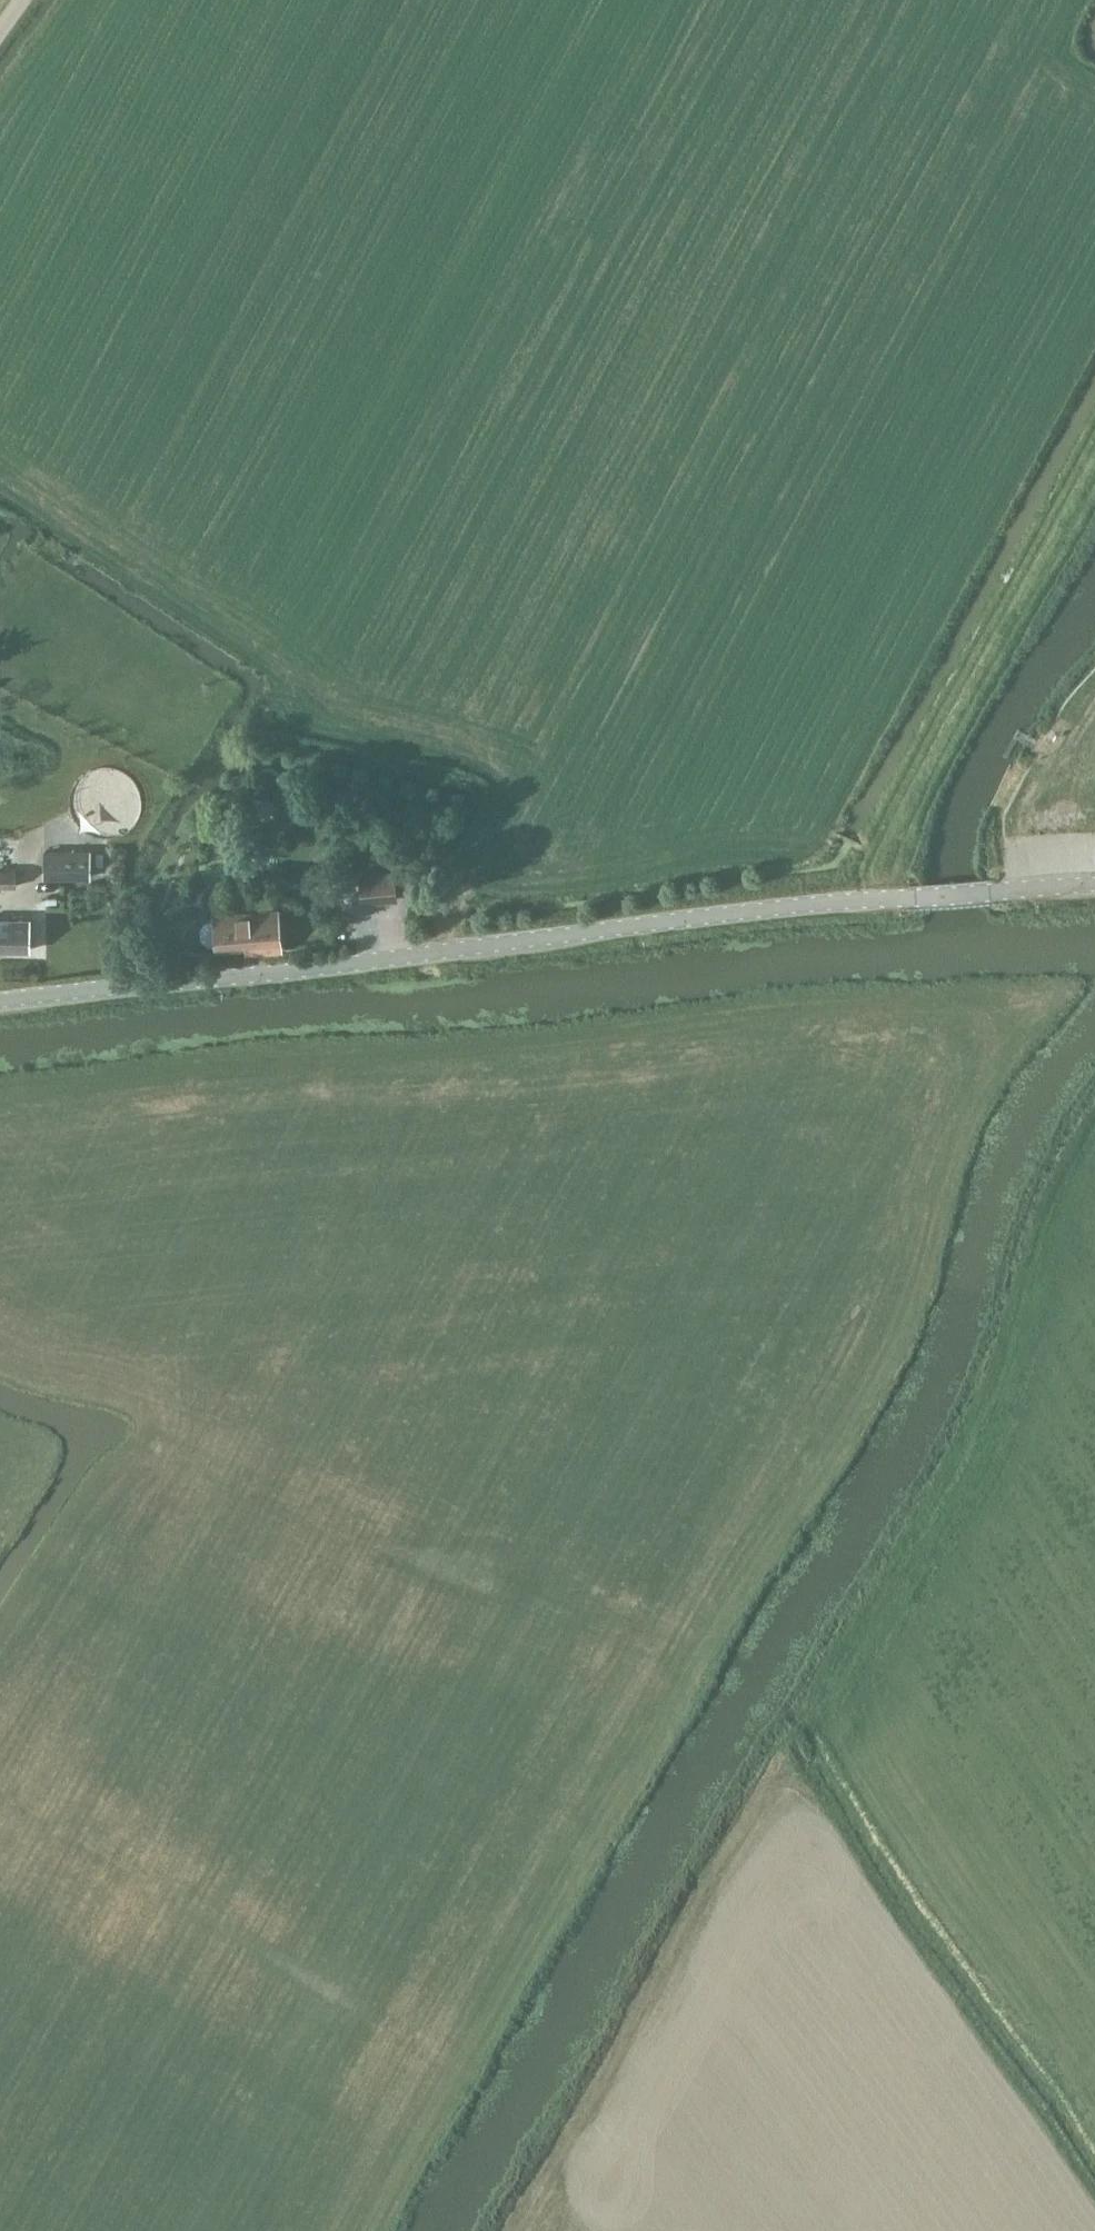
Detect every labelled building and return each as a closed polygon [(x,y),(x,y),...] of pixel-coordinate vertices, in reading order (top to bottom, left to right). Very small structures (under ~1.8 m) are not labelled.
[(87,847),(42,848),(42,877),(87,877),(87,847)] [(15,885),(15,868),(0,868),(0,885),(15,885)] [(360,904),(397,900),(394,869),(357,872),(360,904)] [(257,952),(281,950),(277,909),(213,914),(213,917),(210,918),(207,920),(204,923),(203,924),(202,926),(201,929),(201,933),(201,936),(202,937),(203,939),(205,942),(208,944),(209,945),(212,947),(216,947),(216,950),(257,946),(257,952)] [(30,950),(30,916),(0,916),(0,950),(30,950)]
